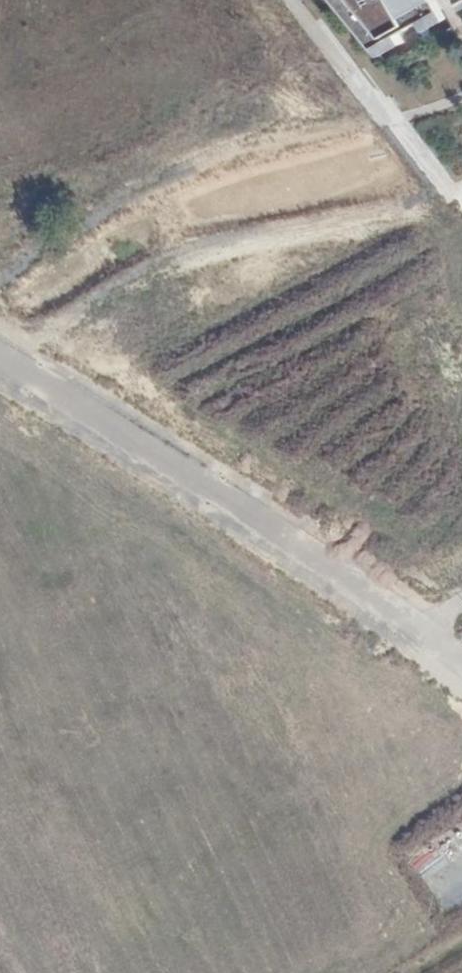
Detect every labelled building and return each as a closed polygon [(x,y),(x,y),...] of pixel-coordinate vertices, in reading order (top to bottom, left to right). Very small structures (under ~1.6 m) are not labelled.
[(370,30),(390,61),(412,50),(407,41),(451,18),(442,0),(345,0),(370,30)] [(442,972),(461,972),(461,961),(442,972)]
